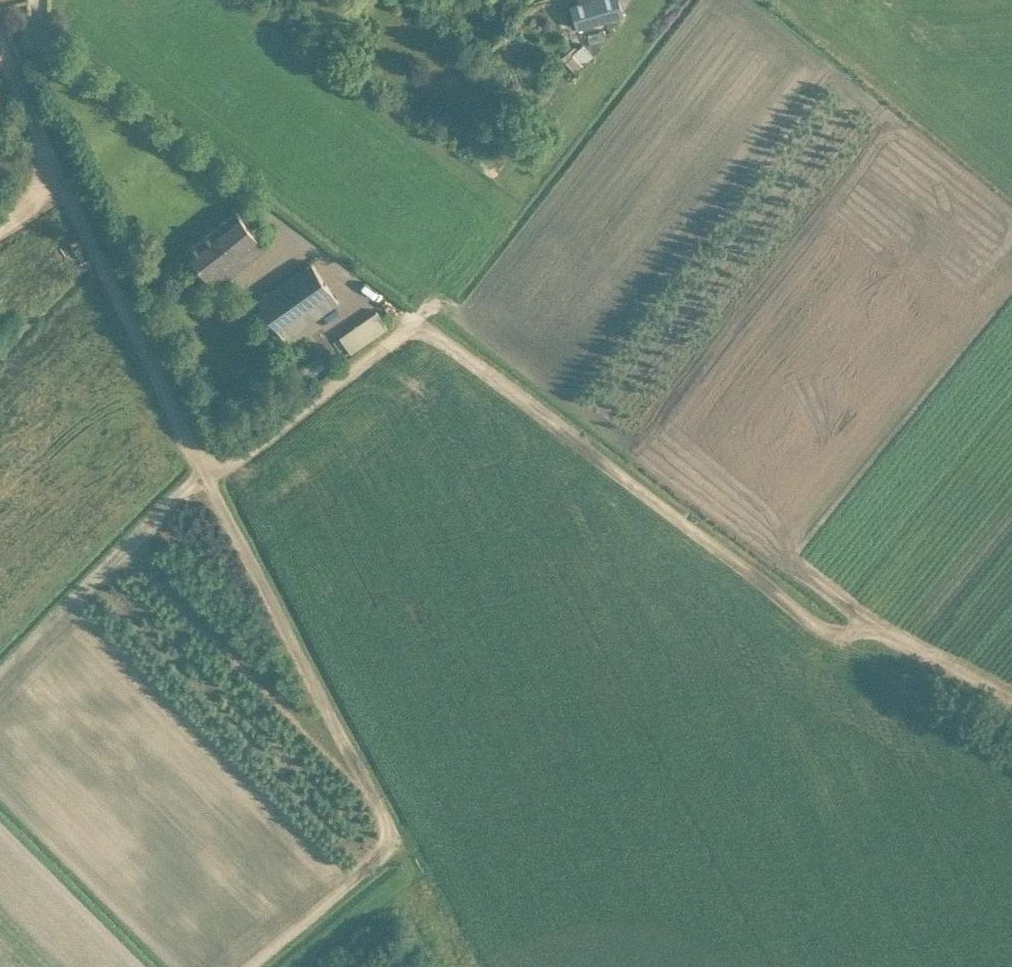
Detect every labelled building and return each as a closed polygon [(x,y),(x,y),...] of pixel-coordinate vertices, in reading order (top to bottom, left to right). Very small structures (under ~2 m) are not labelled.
[(570,3),(577,27),(623,13),(619,0),(581,0),(570,3)] [(594,55),(584,43),(578,48),(565,59),(575,72),(594,55)] [(216,286),(266,247),(237,210),(187,249),(216,286)] [(339,301),(313,263),(259,300),(286,339),(339,301)]
